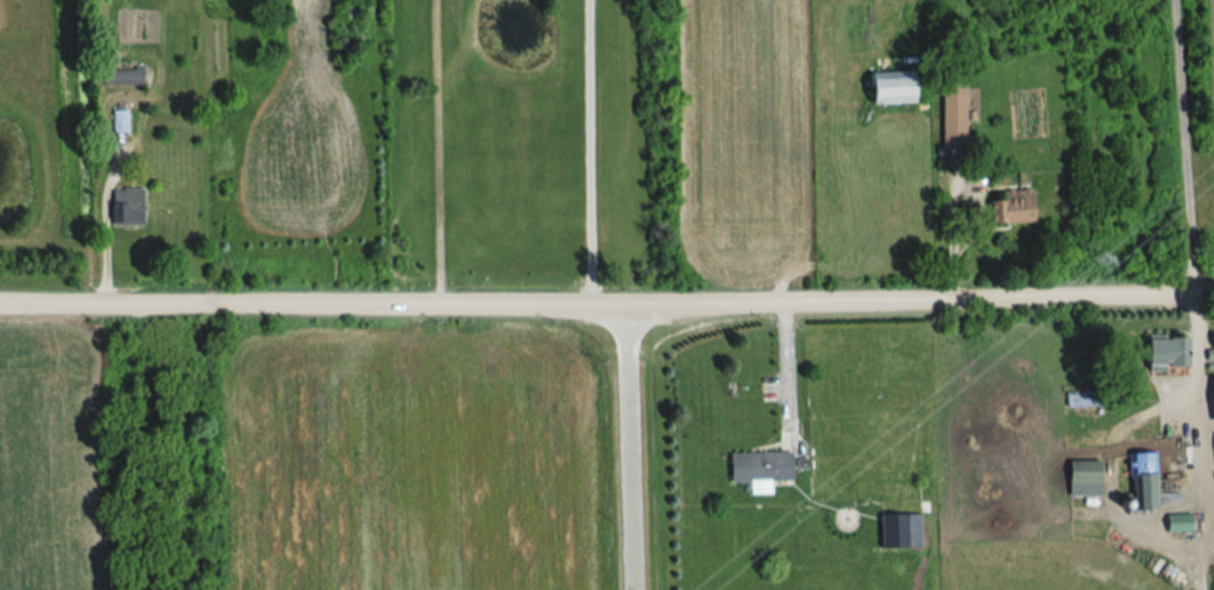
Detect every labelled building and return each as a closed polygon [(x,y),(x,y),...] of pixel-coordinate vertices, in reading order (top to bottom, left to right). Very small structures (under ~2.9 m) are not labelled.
[(141,69),(101,69),(101,88),(141,88),(141,69)] [(863,106),(910,106),(910,74),(863,74),(863,106)] [(964,82),(939,82),(939,155),(964,155),(964,82)] [(111,133),(125,133),(125,113),(111,113),(111,133)] [(109,190),(109,228),(141,228),(141,190),(109,190)] [(990,202),(990,226),(1032,226),(1032,191),(998,191),(998,202),(990,202)] [(746,496),(769,496),(769,483),(788,483),(787,454),(726,455),(726,485),(746,484),(746,496)] [(1137,478),(1138,511),(1154,511),(1153,456),(1134,456),(1135,478),(1137,478)] [(1095,485),(1095,464),(1065,464),(1065,485),(1095,485)] [(1163,517),(1163,534),(1186,534),(1186,517),(1163,517)]
